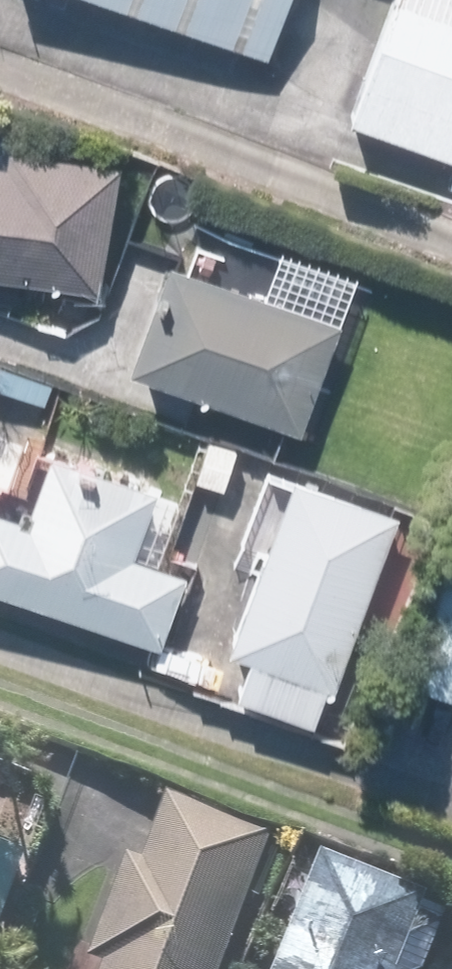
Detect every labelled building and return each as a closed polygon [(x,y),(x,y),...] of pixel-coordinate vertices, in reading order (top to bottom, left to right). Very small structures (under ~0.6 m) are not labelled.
[(266,70),(293,0),(86,0),(266,70)] [(320,136),(451,187),(451,0),(373,0),(320,136)] [(119,273),(135,154),(24,139),(22,150),(0,147),(0,258),(119,273)] [(354,323),(189,252),(145,356),(309,427),(354,323)] [(0,521),(0,565),(170,634),(199,565),(146,544),(174,476),(41,421),(0,521)] [(410,504),(307,465),(239,639),(262,648),(246,690),(326,721),(410,504)] [(451,685),(451,568),(412,670),(451,685)] [(134,848),(96,946),(111,952),(104,968),(230,968),(283,831),(172,789),(148,853),(134,848)] [(37,850),(0,834),(0,937),(37,850)] [(324,849),(286,968),(415,968),(438,895),(324,849)]
